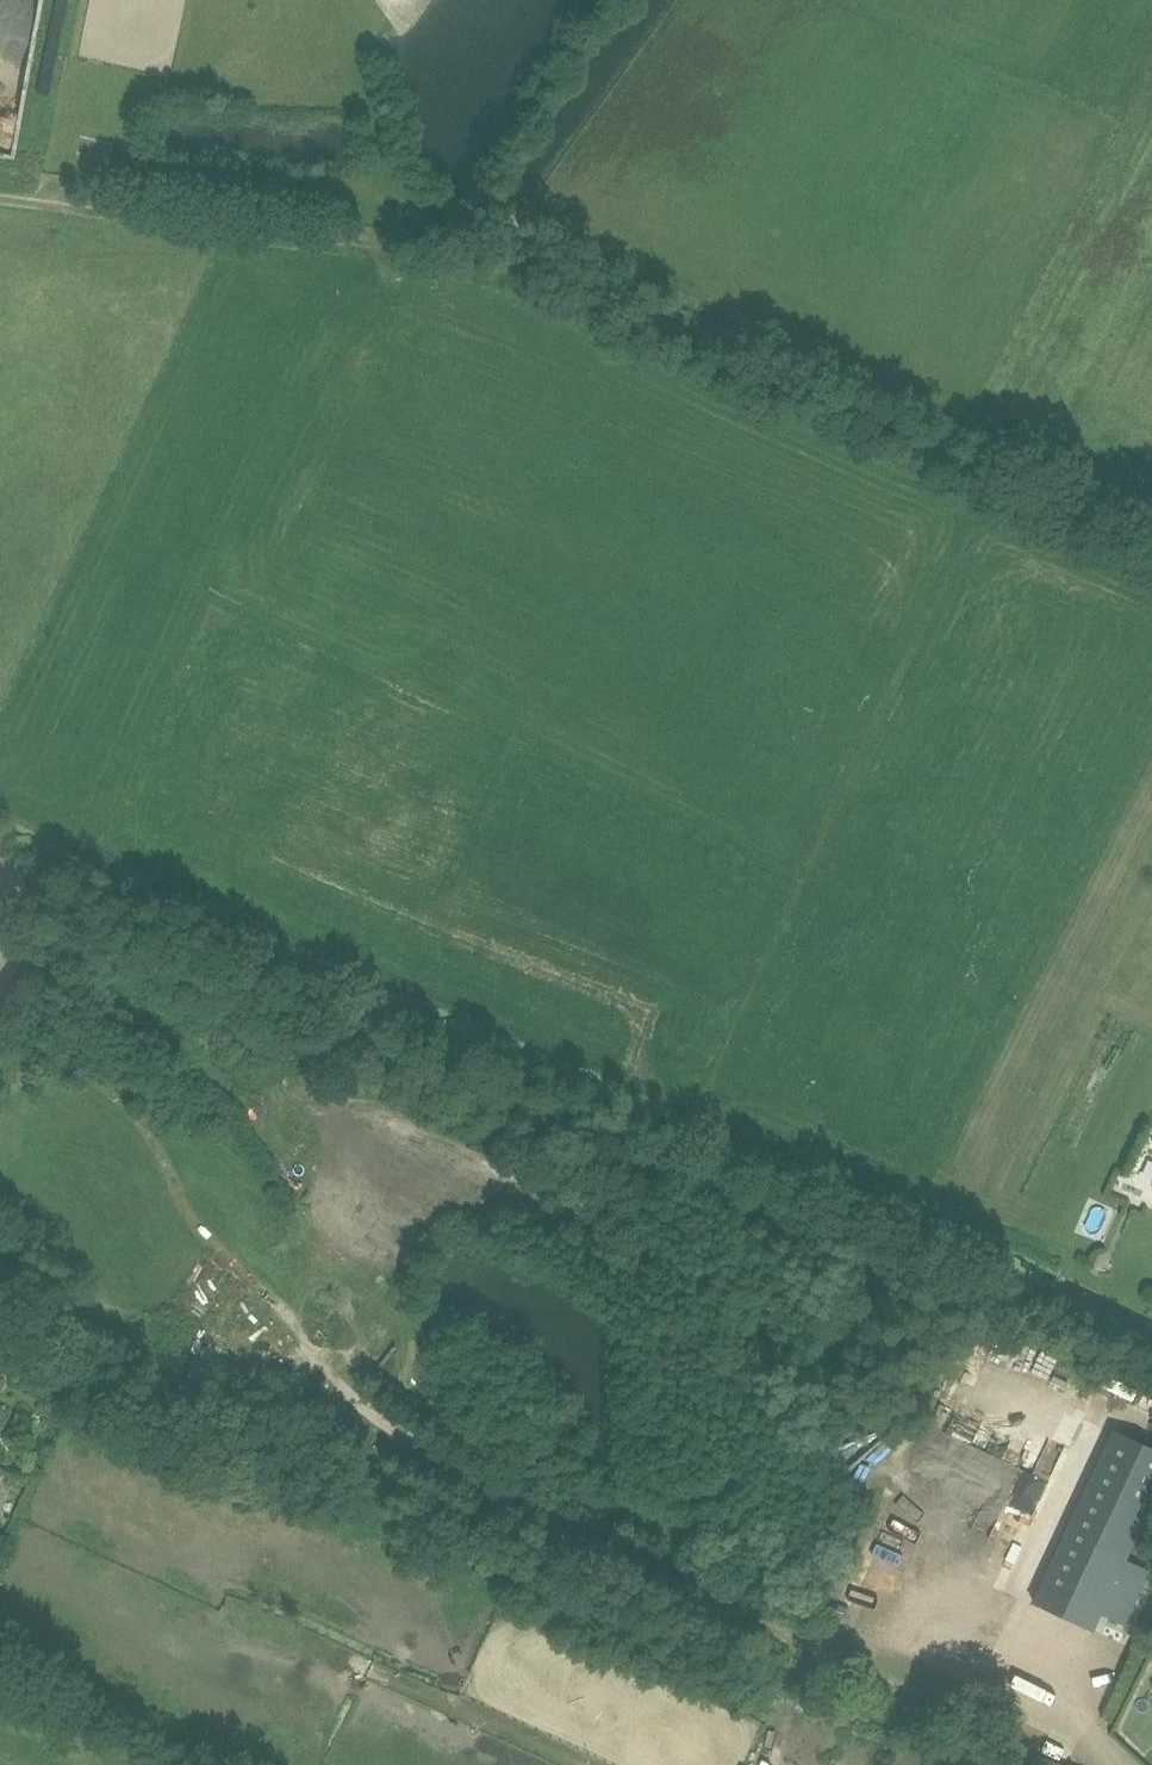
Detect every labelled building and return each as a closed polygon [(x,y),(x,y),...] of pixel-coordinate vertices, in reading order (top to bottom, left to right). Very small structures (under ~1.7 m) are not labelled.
[(1112,1432),(1033,1603),(1092,1631),(1100,1614),(1124,1625),(1149,1572),(1125,1561),(1151,1504),(1151,1451),(1112,1432)]
